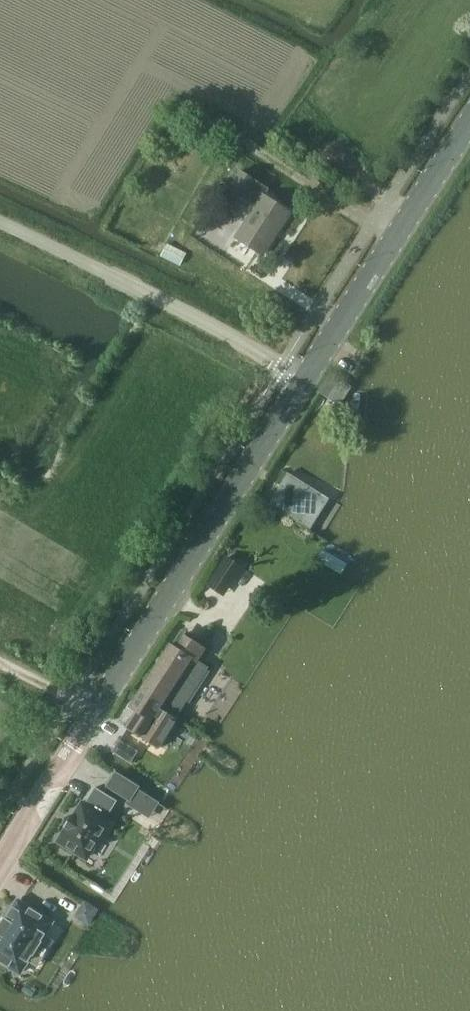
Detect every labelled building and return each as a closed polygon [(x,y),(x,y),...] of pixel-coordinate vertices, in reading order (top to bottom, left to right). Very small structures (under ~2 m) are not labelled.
[(290,212),(265,195),(269,188),(241,169),(229,187),(256,204),(236,236),(263,253),(290,212)] [(161,256),(180,265),(186,252),(167,243),(161,256)] [(339,377),(332,373),(320,392),(326,396),(339,377)] [(288,471),(269,502),(310,528),(330,497),(288,471)] [(226,555),(207,585),(224,595),(243,565),(226,555)] [(137,711),(126,729),(140,737),(160,749),(178,719),(176,718),(209,667),(198,660),(206,648),(184,634),(177,647),(171,643),(137,695),(130,707),(135,709),(135,710),(137,711)] [(139,751),(121,739),(113,751),(131,763),(139,751)] [(129,783),(116,775),(109,786),(122,794),(129,783)] [(108,817),(118,800),(96,787),(86,803),(82,801),(73,815),(72,814),(65,826),(66,827),(57,841),(84,858),(103,828),(106,830),(113,820),(108,817)] [(20,972),(33,953),(34,954),(42,941),(40,940),(53,921),(19,900),(7,919),(6,918),(0,927),(0,959),(20,972)] [(83,900),(74,916),(88,925),(98,909),(83,900)]
